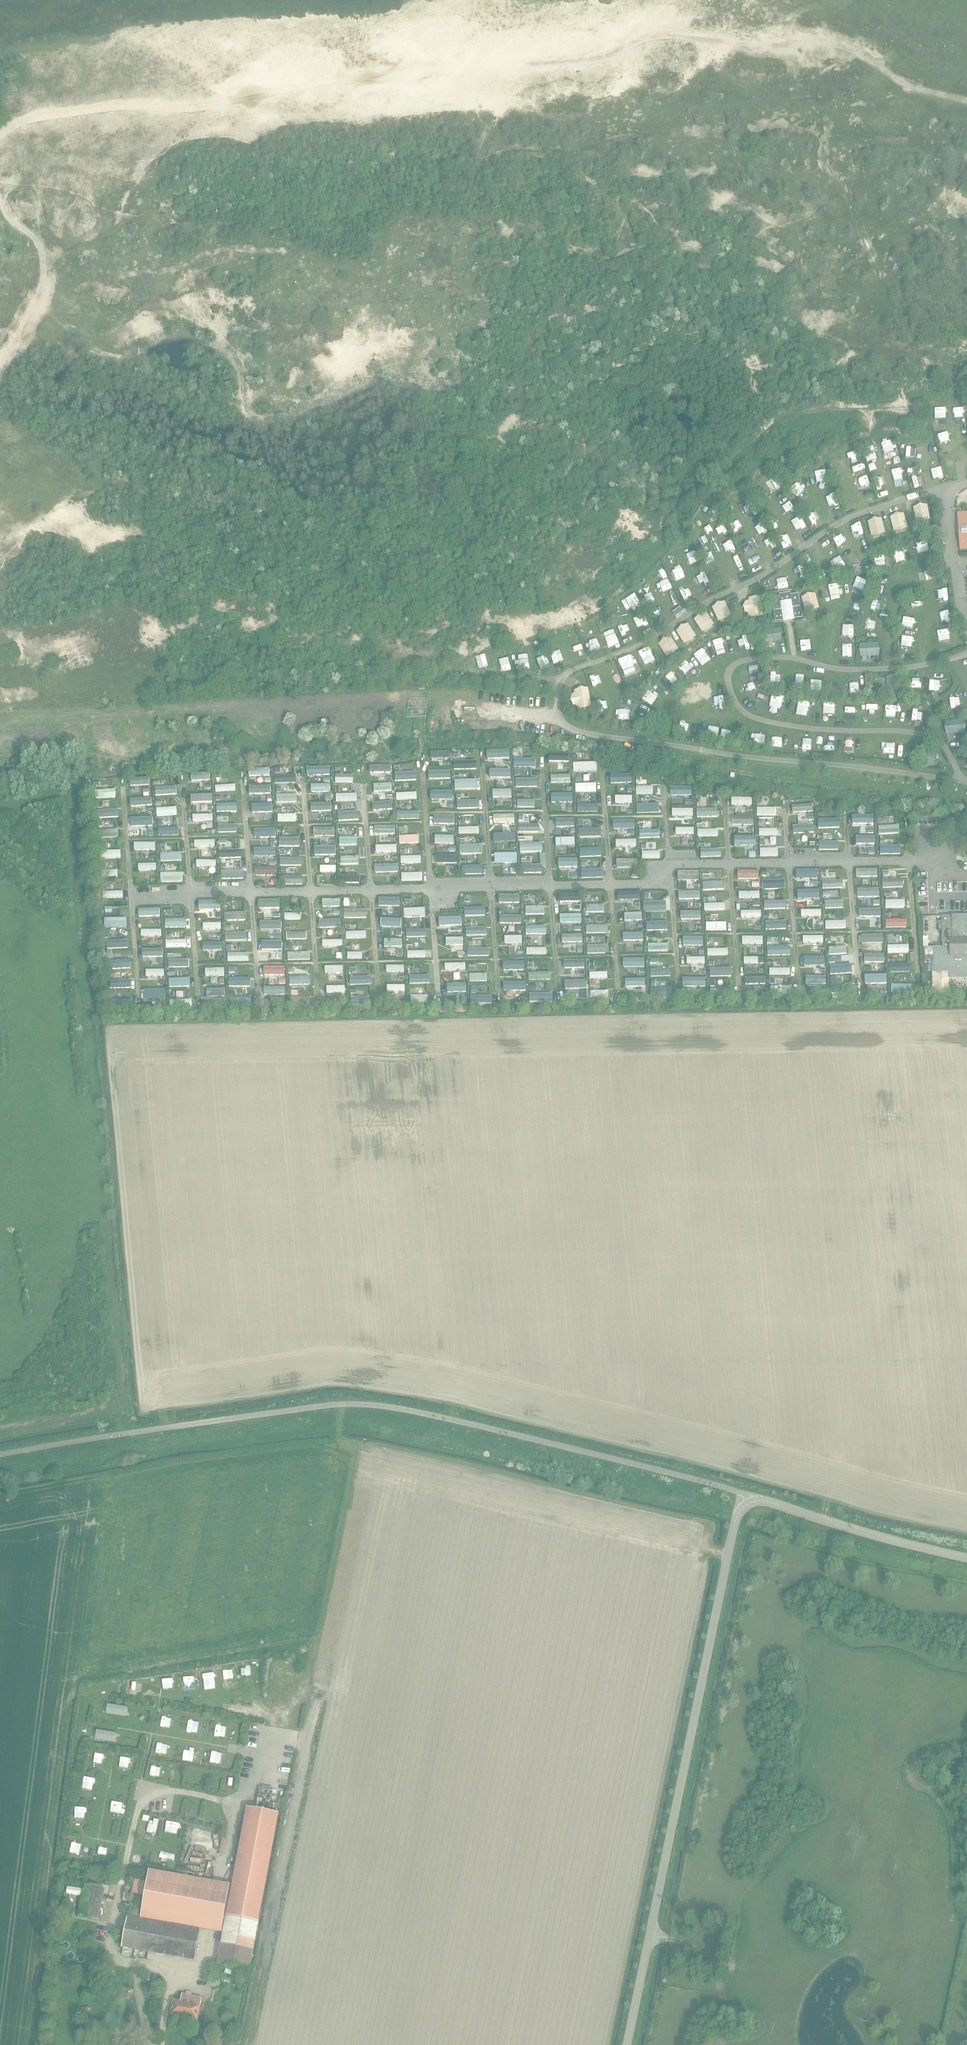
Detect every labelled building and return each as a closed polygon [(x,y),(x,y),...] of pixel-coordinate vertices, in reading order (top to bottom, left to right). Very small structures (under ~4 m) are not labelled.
[(772,598),(776,618),(801,613),(797,593),(772,598)] [(771,651),(768,629),(762,630),(765,652),(771,651)] [(940,723),(941,729),(963,727),(963,721),(940,723)] [(509,758),(509,749),(487,750),(487,759),(509,758)] [(431,759),(450,758),(449,750),(430,751),(431,759)] [(249,768),(249,776),(270,775),(270,768),(249,768)] [(511,778),(510,769),(489,769),(489,778),(511,778)] [(210,780),(210,772),(191,773),(191,781),(210,780)] [(394,781),(416,780),(416,772),(394,773),(394,781)] [(551,775),(551,783),(571,782),(570,775),(551,775)] [(149,785),(148,777),(129,778),(130,786),(149,785)] [(454,781),(455,790),(477,789),(477,780),(454,781)] [(374,792),(391,791),(391,783),(374,784),(374,792)] [(311,784),(311,792),(330,792),(330,784),(311,784)] [(270,793),(270,785),(249,786),(249,794),(270,793)] [(176,786),(155,788),(156,795),(176,794),(176,786)] [(511,797),(511,789),(493,790),(493,798),(511,797)] [(95,791),(96,798),(116,797),(115,790),(95,791)] [(191,803),(213,802),(212,794),(191,795),(191,803)] [(392,808),(392,801),(377,802),(377,809),(392,808)] [(331,803),(310,804),(311,811),(331,810),(331,803)] [(177,807),(156,809),(157,816),(177,814),(177,807)] [(697,809),(697,817),(718,817),(718,809),(697,809)] [(493,815),(493,823),(514,822),(514,814),(493,815)] [(732,816),(732,825),(753,825),(753,816),(732,816)] [(813,824),(795,826),(795,833),(814,832),(813,824)] [(898,833),(898,826),(878,827),(879,834),(898,833)] [(179,835),(179,828),(158,828),(158,836),(179,835)] [(313,836),(335,836),(335,828),(313,828),(313,836)] [(601,837),(601,829),(579,829),(579,838),(601,837)] [(98,831),(98,838),(118,838),(118,830),(98,831)] [(639,830),(640,838),(660,838),(659,830),(639,830)] [(419,843),(419,835),(399,836),(399,844),(419,843)] [(435,835),(435,843),(453,844),(454,836),(435,835)] [(734,836),(734,846),(756,846),(756,836),(734,836)] [(556,838),(556,847),(575,846),(575,838),(556,838)] [(520,844),(520,852),(542,852),(542,843),(520,844)] [(482,854),(482,845),(460,845),(460,854),(482,854)] [(219,851),(219,858),(241,858),(241,850),(219,851)] [(182,852),(161,853),(161,861),(182,861),(182,852)] [(458,855),(436,855),(436,863),(458,863),(458,855)] [(638,859),(617,859),(617,868),(637,867),(638,859)] [(398,871),(398,864),(377,865),(377,872),(398,871)] [(462,875),(481,874),(481,866),(462,867),(462,875)] [(277,876),(277,867),(256,867),(256,876),(277,876)] [(582,870),(582,878),(600,877),(599,870),(582,870)] [(758,879),(758,870),(737,870),(737,879),(758,879)] [(678,871),(678,881),(699,881),(699,871),(678,871)] [(183,882),(183,873),(161,873),(161,882),(183,882)] [(281,876),(282,885),(303,885),(303,876),(281,876)] [(903,887),(903,879),(882,880),(882,888),(903,887)] [(762,881),(763,890),(785,889),(785,880),(762,881)] [(724,882),(702,883),(702,890),(724,889),(724,882)] [(857,897),(879,897),(879,889),(857,889),(857,897)] [(559,894),(559,902),(580,901),(580,894),(559,894)] [(258,900),(258,909),(280,908),(279,899),(258,900)] [(825,908),(843,908),(843,900),(825,900),(825,908)] [(220,901),(198,901),(199,909),(220,909),(220,901)] [(765,909),(786,909),(786,901),(764,901),(765,909)] [(138,909),(139,917),(160,916),(160,908),(138,909)] [(425,908),(404,909),(404,918),(425,917),(425,908)] [(465,916),(485,915),(485,908),(464,908),(465,916)] [(246,913),(224,913),(225,921),(246,920),(246,913)] [(560,923),(581,922),(581,914),(560,915),(560,923)] [(952,915),(952,916),(941,916),(942,947),(933,947),(933,971),(951,971),(951,978),(966,977),(966,915),(952,915)] [(127,927),(127,918),(105,918),(105,928),(127,927)] [(165,928),(186,927),(186,919),(165,919),(165,928)] [(825,921),(825,929),(846,928),(846,921),(825,921)] [(546,934),(546,926),(526,926),(526,934),(546,934)] [(623,941),(643,941),(643,933),(623,933),(623,941)] [(587,946),(588,954),(606,954),(606,945),(587,946)] [(829,947),(829,954),(847,954),(846,946),(829,947)] [(767,955),(790,955),(791,947),(767,947),(767,955)] [(107,961),(108,969),(130,968),(130,960),(107,961)] [(284,975),(285,967),(264,967),(264,975),(284,975)] [(886,982),(886,974),(865,975),(866,983),(886,982)] [(350,977),(350,985),(368,984),(368,977),(350,977)] [(190,978),(169,979),(169,987),(190,986),(190,978)] [(625,987),(644,986),(644,978),(625,979),(625,987)] [(706,987),(706,978),(682,978),(682,986),(706,987)] [(130,988),(130,980),(111,981),(112,988),(130,988)] [(830,993),(852,992),(852,984),(829,985),(830,993)] [(144,990),(145,997),(166,997),(166,989),(144,990)] [(290,1005),(311,1006),(312,998),(290,997),(290,1005)] [(246,1808),(232,1884),(224,1934),(218,1964),(250,1969),(251,1960),(252,1960),(278,1814),(246,1808)] [(129,1907),(122,1947),(195,1960),(200,1929),(224,1934),(232,1884),(150,1870),(143,1909),(129,1907)] [(98,1920),(104,1889),(85,1885),(79,1916),(98,1920)] [(170,2015),(197,2020),(202,1999),(182,1994),(180,2002),(174,2000),(170,2015)]
